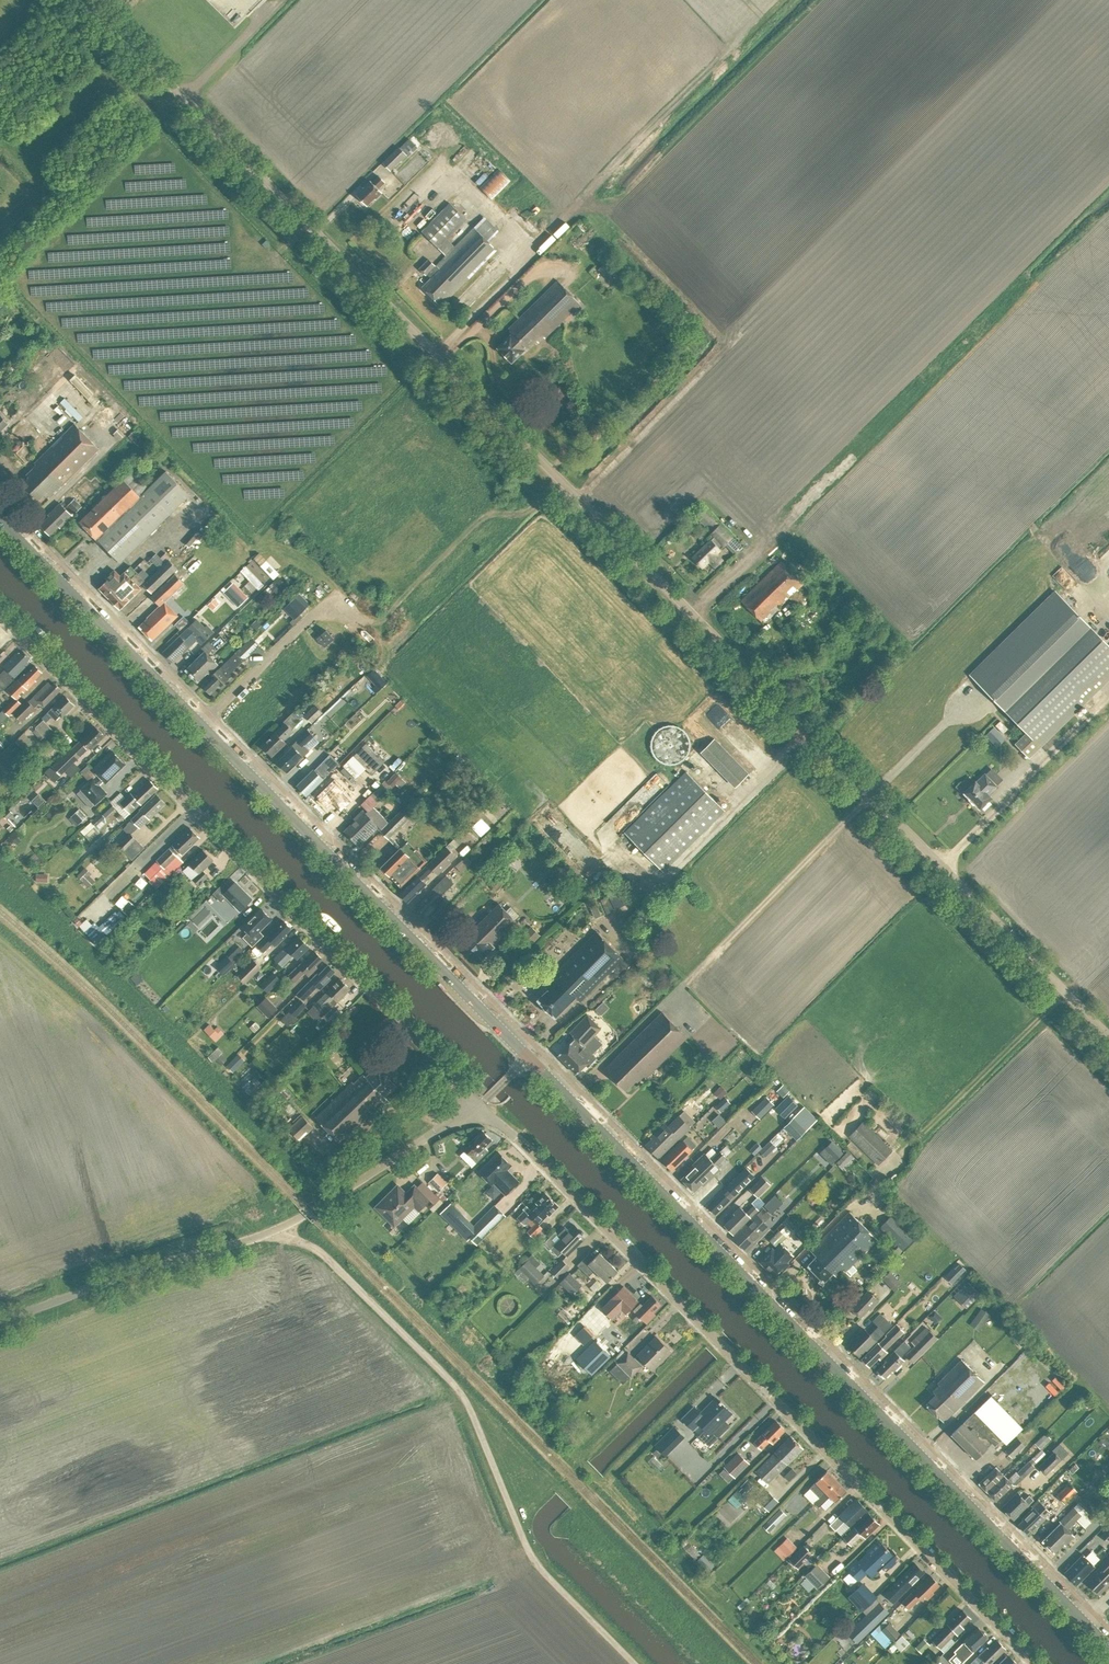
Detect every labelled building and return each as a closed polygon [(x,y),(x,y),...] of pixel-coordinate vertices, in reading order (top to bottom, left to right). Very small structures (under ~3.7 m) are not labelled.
[(400,148),(408,156),(421,143),(413,135),(400,148)] [(384,164),(392,172),(408,156),(400,148),(384,164)] [(512,180),(499,169),(481,188),(493,200),(512,180)] [(378,191),(385,184),(378,177),(371,184),(370,183),(364,189),(365,190),(358,197),(366,206),(373,199),(374,200),(381,194),(378,191)] [(441,306),(495,251),(487,243),(498,232),(483,218),(473,228),(453,249),(445,241),(466,220),(449,204),(421,232),(445,256),(436,265),(440,270),(438,271),(428,261),(420,269),(426,275),(427,274),(431,279),(423,287),(441,306)] [(606,261),(601,270),(615,278),(620,268),(606,261)] [(511,361),(512,362),(524,350),(526,352),(537,342),(538,343),(543,338),(544,339),(580,305),(557,281),(508,329),(510,331),(510,336),(498,348),(506,356),(506,359),(509,361),(511,361)] [(15,368),(27,357),(24,353),(11,364),(15,368)] [(52,358),(66,373),(71,368),(57,354),(52,358)] [(70,387),(79,378),(76,374),(66,383),(70,387)] [(1,432),(9,424),(0,415),(0,432),(1,432)] [(26,475),(29,479),(20,487),(36,503),(44,495),(49,500),(99,450),(74,424),(34,464),(36,466),(26,475)] [(141,449),(147,443),(135,431),(129,437),(141,449)] [(118,561),(188,495),(166,471),(148,488),(132,472),(80,522),(81,524),(81,525),(83,528),(86,528),(97,540),(97,539),(118,561)] [(75,513),(81,507),(74,500),(68,506),(75,513)] [(48,515),(49,517),(40,526),(50,536),(59,527),(60,528),(73,516),(60,503),(48,515)] [(695,517),(712,534),(720,526),(703,509),(700,512),(698,510),(690,517),(693,520),(695,517)] [(210,532),(221,522),(216,516),(205,527),(210,532)] [(687,537),(692,532),(684,524),(679,529),(687,537)] [(720,549),(732,538),(720,526),(712,534),(715,537),(712,540),(711,540),(692,558),(702,568),(709,561),(715,568),(723,560),(717,554),(721,550),(720,549)] [(190,548),(201,534),(197,531),(186,545),(190,548)] [(267,560),(259,553),(254,558),(261,566),(274,580),(280,574),(267,560)] [(113,594),(109,599),(119,609),(120,610),(144,586),(151,594),(177,569),(168,560),(151,577),(143,569),(138,574),(136,572),(114,596),(113,594)] [(804,584),(782,561),(741,601),(762,621),(771,612),(773,615),(804,584)] [(114,596),(136,572),(131,567),(121,576),(115,570),(106,579),(107,581),(99,589),(109,599),(113,594),(114,596)] [(264,585),(246,567),(241,572),(249,581),(245,586),(252,593),(257,589),(259,591),(264,585)] [(148,619),(139,627),(146,634),(171,609),(164,601),(172,594),(177,599),(188,588),(174,573),(150,596),(159,606),(147,618),(148,619)] [(277,595),(286,586),(278,577),(269,586),(277,595)] [(234,583),(225,592),(239,607),(248,598),(234,583)] [(311,604),(298,591),(282,606),(284,608),(284,609),(295,620),(311,604)] [(971,676),(1027,733),(1015,744),(1028,757),(1108,677),(1108,646),(1056,592),(971,676)] [(171,609),(146,634),(152,641),(178,616),(171,609)] [(180,636),(163,653),(173,662),(181,654),(182,655),(197,641),(201,645),(214,633),(207,625),(205,627),(197,620),(180,637),(180,636)] [(257,631),(262,625),(256,620),(251,625),(257,631)] [(325,648),(334,639),(326,630),(316,639),(325,648)] [(201,649),(204,653),(186,670),(198,683),(208,673),(209,674),(218,665),(207,654),(214,647),(208,642),(201,649)] [(212,676),(213,678),(204,687),(205,688),(205,689),(208,692),(209,692),(211,693),(219,685),(222,687),(228,681),(226,679),(251,655),(243,647),(212,676)] [(30,664),(27,661),(30,658),(23,651),(20,654),(17,652),(3,666),(6,669),(0,675),(0,690),(2,692),(13,681),(11,679),(13,676),(15,679),(30,664)] [(360,678),(369,672),(361,661),(352,668),(360,678)] [(35,666),(25,675),(24,674),(7,690),(15,698),(16,697),(18,699),(36,681),(35,680),(42,673),(35,666)] [(380,690),(387,683),(374,669),(367,676),(380,690)] [(54,683),(51,685),(48,682),(34,697),(28,702),(27,701),(14,713),(23,721),(40,703),(44,707),(61,690),(54,683)] [(61,718),(74,705),(65,696),(48,713),(49,714),(35,728),(36,729),(33,732),(41,740),(44,737),(45,738),(53,730),(46,723),(52,717),(56,721),(60,717),(61,718)] [(22,704),(16,697),(0,713),(0,726),(9,716),(22,704)] [(316,705),(305,716),(312,724),(323,713),(316,705)] [(283,741),(293,731),(291,730),(301,720),(293,711),(283,721),(285,723),(269,738),(270,739),(262,746),(272,756),(285,743),(283,741)] [(97,743),(104,736),(95,727),(72,749),(71,748),(52,766),(60,775),(89,747),(91,750),(97,744),(97,743)] [(1001,733),(994,727),(986,735),(992,742),(1001,733)] [(303,747),(314,737),(307,730),(296,741),(303,747)] [(21,748),(30,739),(24,733),(15,742),(21,748)] [(0,744),(0,750),(1,752),(12,741),(8,737),(0,744)] [(718,738),(705,751),(741,786),(754,773),(718,738)] [(287,772),(303,758),(291,746),(276,760),(283,768),(283,769),(285,771),(286,771),(287,772)] [(2,779),(22,759),(10,747),(0,757),(0,777),(2,779)] [(125,764),(113,751),(93,770),(99,776),(94,780),(93,779),(82,789),(95,804),(106,794),(99,786),(104,781),(106,783),(125,764)] [(329,755),(314,770),(313,769),(297,786),(306,796),(323,779),(338,764),(329,755)] [(392,788),(402,779),(394,771),(385,780),(392,788)] [(663,872),(725,811),(686,772),(625,833),(663,872)] [(976,782),(975,781),(964,793),(963,793),(969,799),(968,800),(973,805),(974,804),(980,810),(980,809),(992,798),(989,795),(998,786),(985,773),(976,782)] [(334,779),(316,797),(318,799),(317,801),(323,807),(325,806),(327,808),(332,803),(336,807),(339,810),(341,812),(351,802),(342,793),(345,790),(334,779)] [(141,804),(158,789),(149,780),(133,795),(131,792),(125,797),(120,803),(115,807),(115,808),(125,818),(130,814),(141,804)] [(35,801),(43,805),(47,797),(38,793),(35,801)] [(371,793),(365,800),(372,807),(379,801),(371,793)] [(149,818),(165,803),(157,795),(141,810),(123,828),(129,834),(132,832),(132,833),(139,826),(140,827),(149,818)] [(105,817),(115,808),(115,807),(111,803),(101,812),(105,817)] [(78,825),(87,817),(80,808),(71,817),(78,825)] [(403,808),(381,830),(389,839),(403,825),(412,817),(412,816),(403,808)] [(6,818),(12,812),(9,809),(3,815),(6,818)] [(11,816),(17,823),(25,817),(18,809),(11,816)] [(363,810),(354,819),(355,820),(344,831),(357,844),(368,834),(370,835),(378,827),(363,810)] [(95,827),(98,831),(107,823),(105,818),(101,813),(91,822),(95,826),(95,827)] [(89,840),(99,831),(98,831),(95,827),(95,826),(91,822),(82,831),(89,840)] [(199,838),(190,828),(157,860),(164,868),(177,856),(176,854),(179,851),(182,854),(199,838)] [(123,852),(137,839),(131,833),(117,847),(123,852)] [(18,837),(13,841),(17,846),(21,842),(18,837)] [(382,867),(401,887),(428,860),(416,848),(409,842),(402,849),(401,848),(382,867)] [(446,845),(417,874),(417,875),(399,893),(407,902),(426,884),(425,882),(430,877),(428,875),(433,870),(438,875),(457,856),(446,845)] [(203,871),(213,860),(203,850),(189,863),(199,874),(193,879),(199,885),(208,876),(203,871)] [(463,859),(456,866),(462,872),(469,865),(463,859)] [(84,870),(77,876),(90,888),(96,882),(84,870)] [(434,890),(417,907),(426,916),(435,907),(437,909),(445,900),(440,895),(453,882),(446,875),(433,888),(434,890)] [(226,897),(240,911),(252,899),(235,882),(230,888),(225,883),(225,882),(213,894),(221,902),(226,897)] [(62,903),(67,899),(60,892),(55,896),(62,903)] [(604,908),(618,902),(614,893),(601,900),(604,908)] [(128,915),(136,906),(128,900),(121,909),(128,915)] [(595,919),(601,916),(596,902),(589,905),(595,919)] [(474,925),(461,937),(471,947),(506,911),(499,904),(476,927),(474,925)] [(210,913),(205,907),(200,912),(205,918),(210,913)] [(510,907),(506,911),(471,947),(482,958),(495,946),(493,945),(516,921),(515,920),(519,916),(510,907)] [(243,938),(252,947),(263,936),(259,931),(271,919),(262,910),(243,928),(248,933),(243,938)] [(118,911),(101,926),(96,921),(85,930),(96,943),(124,918),(118,911)] [(79,926),(82,923),(77,917),(74,920),(79,926)] [(257,945),(264,952),(273,943),(276,946),(287,935),(286,934),(291,928),(284,921),(279,927),(277,925),(257,945)] [(545,987),(548,990),(537,1000),(555,1018),(570,1003),(580,1001),(581,1003),(624,959),(597,931),(558,970),(559,971),(553,977),(555,978),(545,987)] [(297,959),(309,947),(299,937),(287,949),(285,947),(274,959),(282,967),(293,955),(297,959)] [(235,963),(246,953),(240,946),(229,956),(235,963)] [(313,968),(322,959),(315,952),(307,961),(305,959),(289,976),(295,982),(305,972),(309,976),(315,969),(313,968)] [(229,956),(228,955),(216,966),(224,975),(236,964),(235,963),(229,956)] [(246,983),(262,968),(253,959),(238,974),(246,983)] [(326,980),(334,971),(329,965),(319,975),(318,974),(299,993),(305,999),(317,986),(320,989),(326,983),(326,980)] [(274,971),(261,984),(267,991),(281,977),(274,971)] [(337,1001),(350,989),(340,978),(319,1000),(313,1005),(324,1015),(329,1010),(326,1007),(334,998),(337,1001)] [(278,1008),(266,997),(257,1006),(269,1018),(278,1008)] [(290,1010),(296,1015),(306,1005),(300,999),(290,1010)] [(167,1013),(170,1010),(166,1005),(162,1008),(167,1013)] [(687,1038),(662,1013),(605,1068),(612,1075),(623,1087),(626,1090),(636,1080),(638,1083),(645,1076),(647,1078),(687,1038)] [(582,1047),(574,1039),(558,1055),(576,1074),(586,1064),(588,1067),(597,1058),(591,1053),(596,1049),(588,1041),(600,1028),(586,1015),(570,1033),(583,1046),(582,1047)] [(210,1024),(204,1029),(216,1041),(224,1033),(218,1026),(215,1029),(210,1024)] [(711,1043),(724,1031),(720,1027),(707,1039),(711,1043)] [(233,1073),(244,1061),(238,1055),(227,1067),(233,1073)] [(396,1086),(377,1067),(366,1077),(363,1074),(354,1083),(352,1081),(315,1117),(343,1145),(389,1100),(385,1096),(396,1086)] [(752,1079),(756,1075),(751,1071),(748,1074),(752,1079)] [(783,1098),(789,1091),(783,1084),(776,1091),(783,1098)] [(720,1099),(727,1092),(721,1086),(714,1093),(720,1099)] [(775,1108),(784,1118),(797,1105),(788,1095),(775,1108)] [(752,1110),(760,1119),(774,1105),(766,1096),(752,1110)] [(721,1112),(730,1103),(725,1097),(715,1106),(721,1112)] [(784,1127),(797,1140),(817,1119),(804,1106),(784,1127)] [(726,1122),(720,1115),(713,1121),(719,1128),(726,1122)] [(300,1140),(313,1127),(303,1116),(289,1129),(300,1140)] [(677,1138),(678,1138),(689,1128),(678,1117),(667,1128),(665,1125),(654,1136),(655,1137),(646,1145),(658,1157),(677,1138)] [(849,1137),(876,1163),(891,1149),(864,1122),(849,1137)] [(492,1140),(483,1130),(469,1143),(471,1145),(465,1151),(470,1156),(477,1163),(489,1151),(485,1147),(492,1140)] [(672,1170),(692,1151),(681,1140),(671,1150),(672,1152),(663,1161),(672,1170)] [(766,1157),(776,1147),(770,1141),(760,1151),(766,1157)] [(831,1141),(820,1153),(832,1164),(843,1153),(831,1141)] [(858,1158),(862,1153),(851,1141),(846,1146),(858,1158)] [(720,1152),(711,1160),(717,1166),(725,1158),(732,1151),(726,1145),(720,1152)] [(844,1169),(855,1158),(848,1151),(837,1162),(844,1169)] [(507,1170),(512,1165),(498,1152),(479,1171),(492,1185),(494,1183),(506,1195),(519,1181),(507,1170)] [(691,1170),(682,1179),(689,1186),(698,1177),(696,1174),(702,1169),(699,1165),(703,1161),(704,1162),(708,1158),(704,1154),(700,1158),(689,1168),(691,1170)] [(698,1177),(689,1186),(694,1191),(701,1184),(703,1186),(720,1170),(717,1166),(711,1160),(709,1158),(708,1158),(704,1162),(703,1161),(699,1165),(702,1169),(696,1174),(698,1177)] [(746,1168),(724,1189),(707,1205),(716,1214),(730,1200),(754,1176),(746,1168)] [(436,1172),(427,1181),(436,1190),(446,1181),(436,1172)] [(812,1185),(799,1172),(788,1183),(801,1196),(812,1185)] [(758,1197),(770,1184),(762,1176),(750,1188),(758,1197)] [(419,1210),(428,1200),(416,1188),(414,1186),(406,1195),(398,1186),(377,1207),(394,1225),(402,1217),(409,1224),(421,1212),(419,1210)] [(558,1206),(546,1193),(536,1202),(537,1203),(527,1212),(525,1210),(517,1217),(525,1225),(528,1221),(533,1225),(527,1231),(534,1237),(543,1228),(539,1224),(548,1215),(549,1215),(558,1206)] [(434,1212),(443,1202),(440,1199),(433,1206),(432,1204),(429,1207),(434,1212)] [(477,1244),(506,1216),(496,1206),(475,1227),(451,1202),(440,1213),(467,1240),(470,1238),(477,1244)] [(733,1234),(758,1210),(754,1205),(746,1213),(740,1207),(733,1213),(735,1214),(724,1225),(733,1234)] [(852,1265),(877,1239),(849,1212),(811,1251),(816,1257),(808,1265),(824,1281),(833,1272),(836,1276),(843,1270),(845,1272),(850,1277),(857,1270),(852,1265)] [(756,1242),(769,1228),(756,1215),(733,1238),(745,1250),(754,1240),(756,1242)] [(915,1238),(892,1215),(879,1227),(903,1250),(915,1238)] [(567,1256),(586,1237),(574,1225),(568,1231),(564,1227),(558,1234),(556,1231),(549,1238),(555,1244),(550,1249),(555,1254),(560,1249),(563,1252),(567,1256)] [(770,1240),(776,1247),(786,1237),(779,1230),(770,1240)] [(787,1262),(793,1255),(781,1243),(775,1250),(772,1248),(759,1261),(776,1278),(789,1264),(787,1262)] [(618,1271),(599,1253),(593,1259),(588,1254),(577,1265),(589,1276),(595,1270),(607,1282),(618,1271)] [(535,1284),(544,1275),(528,1259),(519,1267),(535,1284)] [(558,1278),(570,1267),(562,1259),(551,1271),(558,1278)] [(951,1283),(961,1274),(955,1269),(946,1278),(951,1283)] [(895,1291),(902,1284),(890,1271),(882,1279),(895,1291)] [(570,1272),(560,1282),(572,1294),(582,1285),(570,1272)] [(966,1307),(980,1293),(968,1281),(954,1295),(962,1303),(966,1307)] [(613,1319),(622,1310),(625,1313),(635,1302),(638,1300),(624,1287),(602,1309),(613,1319)] [(879,1301),(868,1290),(851,1308),(860,1317),(869,1309),(870,1310),(877,1303),(879,1301)] [(653,1312),(660,1305),(652,1296),(645,1303),(643,1305),(640,1302),(633,1309),(638,1313),(634,1317),(638,1321),(642,1317),(647,1323),(655,1315),(653,1312)] [(981,1308),(973,1320),(982,1327),(991,1315),(981,1308)] [(936,1324),(942,1318),(935,1311),(929,1317),(936,1324)] [(873,1332),(879,1338),(892,1325),(880,1313),(873,1321),(878,1327),(873,1332)] [(879,1343),(878,1342),(862,1359),(870,1366),(878,1358),(880,1359),(887,1352),(885,1350),(904,1332),(896,1324),(885,1335),(886,1336),(879,1343)] [(594,1334),(586,1325),(575,1335),(584,1344),(594,1334)] [(913,1363),(937,1338),(926,1327),(912,1341),(915,1344),(905,1355),(913,1363)] [(870,1334),(864,1329),(859,1335),(849,1345),(859,1355),(865,1349),(867,1350),(876,1341),(870,1334)] [(656,1336),(634,1358),(628,1351),(627,1352),(624,1349),(613,1359),(616,1363),(631,1378),(644,1364),(652,1371),(671,1352),(656,1336)] [(885,1359),(886,1361),(878,1370),(879,1371),(878,1373),(882,1376),(884,1376),(885,1377),(892,1370),(894,1372),(905,1360),(895,1350),(885,1359)] [(932,1391),(935,1395),(926,1404),(943,1422),(959,1406),(964,1401),(984,1382),(960,1358),(936,1383),(938,1385),(932,1391)] [(1052,1380),(1061,1390),(1065,1386),(1056,1376),(1052,1380)] [(1045,1386),(1054,1395),(1058,1392),(1049,1382),(1045,1386)] [(990,1395),(975,1411),(970,1416),(952,1434),(976,1458),(992,1443),(995,1446),(1002,1439),(1007,1443),(1022,1427),(990,1395)] [(719,1438),(730,1426),(725,1421),(732,1413),(716,1398),(701,1413),(694,1406),(682,1419),(693,1431),(700,1424),(711,1435),(713,1433),(719,1438)] [(785,1430),(776,1420),(754,1442),(761,1450),(770,1441),(773,1444),(779,1438),(778,1437),(785,1430)] [(674,1426),(664,1435),(675,1447),(685,1437),(674,1426)] [(1042,1448),(1055,1438),(1049,1431),(1036,1441),(1042,1448)] [(762,1476),(797,1442),(792,1437),(790,1437),(757,1470),(762,1476)] [(1018,1437),(1005,1450),(1012,1458),(1025,1445),(1018,1437)] [(768,1482),(802,1448),(802,1447),(797,1442),(762,1476),(768,1482)] [(1037,1444),(1008,1472),(1017,1482),(1047,1454),(1037,1444)] [(1054,1451),(1038,1467),(1046,1475),(1062,1460),(1054,1451)] [(748,1463),(739,1453),(725,1467),(734,1477),(748,1463)] [(995,1467),(979,1483),(987,1491),(1003,1474),(995,1467)] [(810,1487),(820,1497),(825,1492),(837,1481),(827,1470),(810,1487)] [(1013,1484),(1003,1474),(987,1491),(996,1501),(1013,1484)] [(746,1492),(753,1485),(747,1480),(741,1486),(742,1488),(745,1490),(746,1492)] [(847,1491),(837,1481),(825,1492),(835,1502),(847,1491)] [(1064,1503),(1077,1491),(1069,1483),(1056,1495),(1064,1503)] [(742,1493),(739,1491),(737,1490),(733,1494),(742,1503),(747,1498),(742,1493)] [(769,1511),(778,1502),(769,1492),(760,1502),(769,1511)] [(1016,1493),(1002,1507),(1013,1518),(1027,1504),(1028,1505),(1033,1500),(1029,1495),(1024,1500),(1016,1493)] [(737,1508),(742,1503),(733,1494),(728,1499),(737,1508)] [(851,1527),(868,1511),(856,1499),(829,1525),(835,1531),(845,1521),(851,1527)] [(1044,1518),(1049,1512),(1037,1500),(1031,1506),(1033,1507),(1022,1518),(1023,1519),(1018,1524),(1027,1534),(1032,1529),(1033,1530),(1041,1523),(1045,1519),(1044,1518)] [(1079,1512),(1083,1508),(1078,1503),(1074,1507),(1074,1506),(1059,1521),(1061,1523),(1042,1541),(1054,1553),(1064,1543),(1065,1545),(1075,1536),(1068,1529),(1082,1515),(1079,1512)] [(781,1509),(768,1522),(774,1528),(787,1514),(781,1509)] [(865,1538),(879,1524),(869,1513),(843,1538),(851,1546),(862,1535),(865,1538)] [(1108,1542),(1108,1526),(1100,1535),(1108,1543),(1108,1542)] [(797,1547),(788,1537),(774,1550),(784,1560),(797,1547)] [(700,1554),(687,1539),(681,1544),(695,1559),(700,1554)] [(896,1563),(896,1555),(892,1549),(889,1551),(880,1541),(858,1561),(856,1558),(846,1568),(858,1580),(866,1573),(871,1578),(881,1568),(889,1569),(896,1563)] [(799,1569),(813,1554),(804,1545),(789,1559),(799,1569)] [(1086,1581),(1099,1593),(1108,1583),(1108,1553),(1098,1564),(1100,1567),(1086,1581)] [(707,1572),(715,1565),(703,1554),(696,1561),(707,1572)] [(1094,1566),(1083,1555),(1065,1572),(1077,1584),(1094,1566)] [(817,1589),(830,1577),(817,1563),(805,1576),(817,1589)] [(885,1593),(892,1600),(905,1587),(906,1589),(924,1572),(915,1563),(898,1580),(898,1581),(885,1593)] [(932,1592),(938,1586),(938,1583),(930,1575),(902,1602),(908,1609),(920,1598),(922,1601),(925,1598),(927,1600),(934,1594),(932,1592)] [(848,1596),(862,1611),(876,1599),(878,1597),(864,1581),(848,1596)] [(858,1642),(889,1612),(876,1599),(862,1611),(866,1615),(848,1633),(854,1639),(857,1643),(858,1642)] [(962,1625),(970,1618),(963,1610),(955,1618),(953,1617),(947,1623),(948,1625),(932,1641),(940,1648),(956,1632),(957,1634),(964,1627),(962,1625)] [(900,1633),(889,1622),(881,1630),(878,1626),(871,1633),(885,1648),(892,1641),(900,1633)] [(974,1651),(988,1637),(986,1636),(986,1634),(984,1632),(983,1632),(978,1627),(964,1641),(954,1651),(963,1661),(974,1651)] [(902,1635),(888,1649),(891,1653),(897,1647),(901,1651),(910,1642),(902,1635)] [(921,1653),(930,1644),(924,1639),(916,1647),(921,1653)] [(1006,1649),(997,1640),(988,1648),(987,1647),(979,1655),(984,1660),(979,1663),(990,1663),(1006,1649)] [(1009,1655),(1000,1663),(1017,1663),(1009,1655)]
